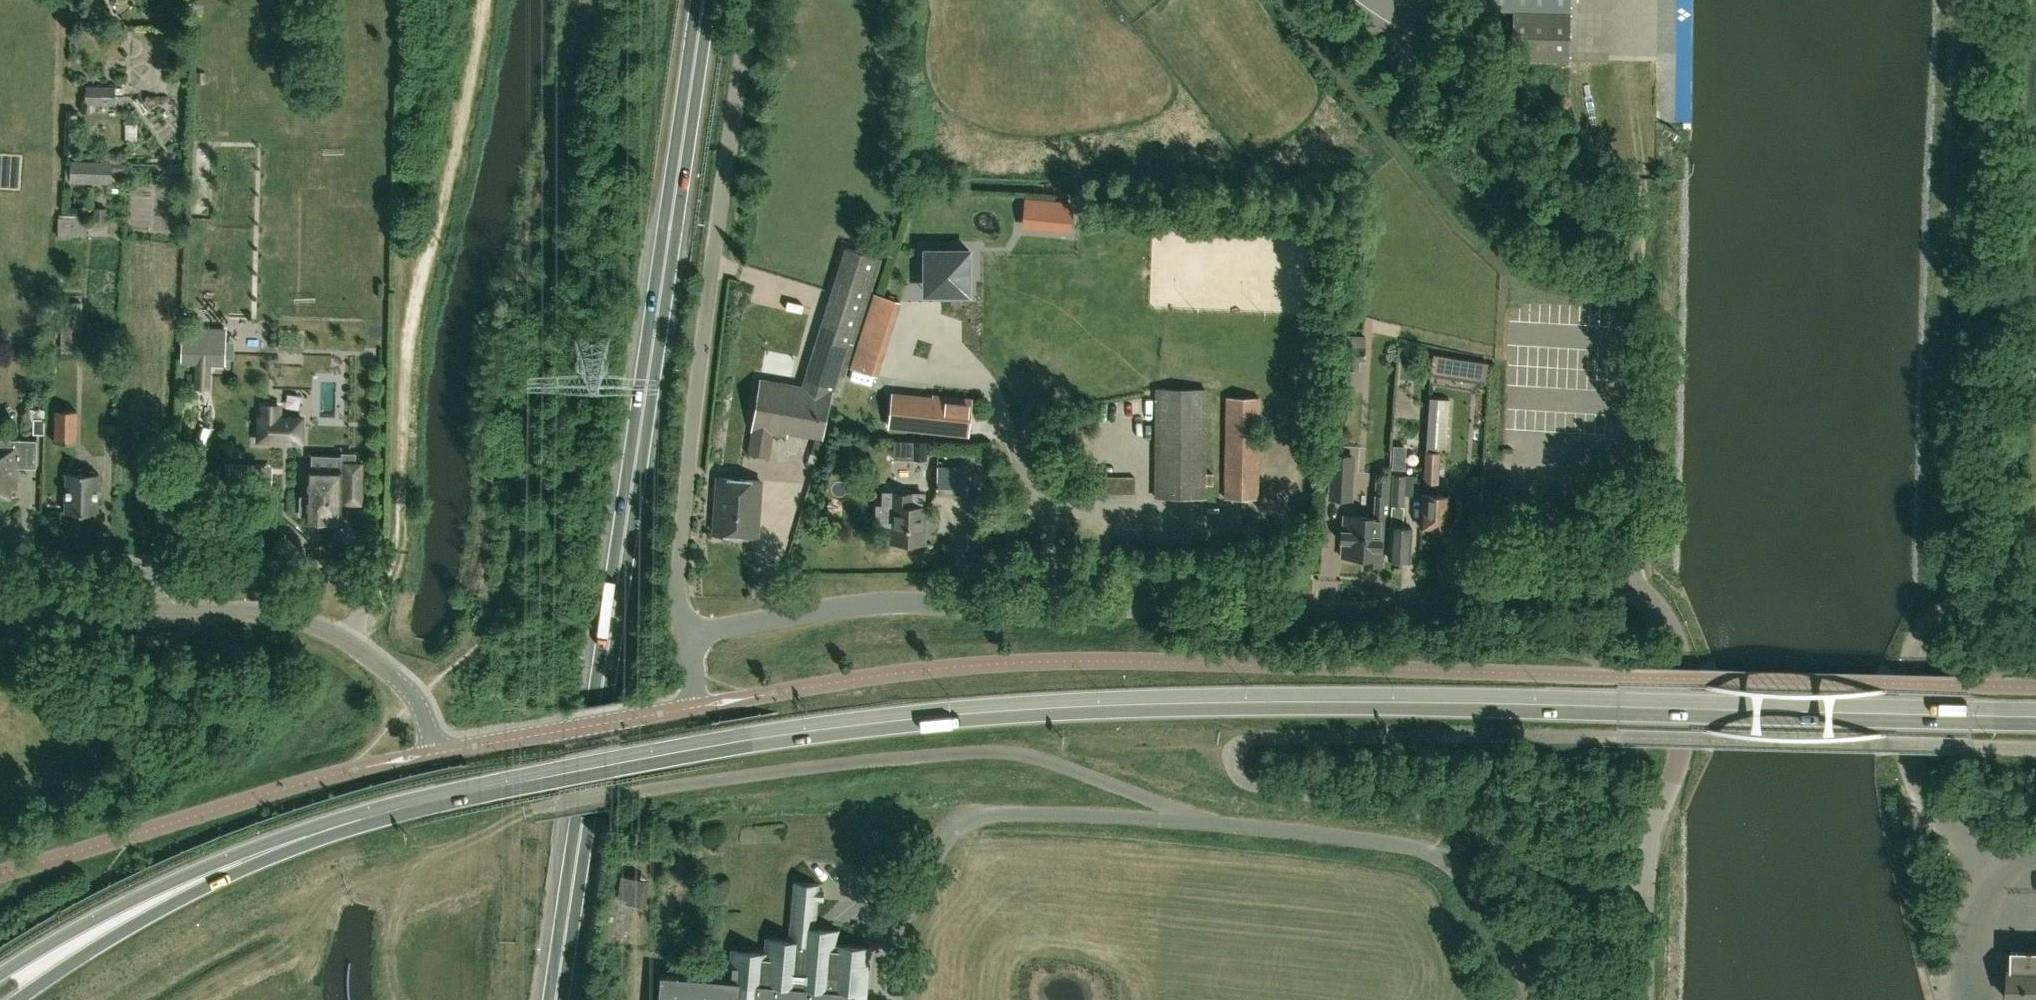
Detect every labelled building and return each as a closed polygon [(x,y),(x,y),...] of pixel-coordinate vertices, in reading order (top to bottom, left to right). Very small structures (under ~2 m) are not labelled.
[(1470,9),(1513,10),(1512,60),(1569,62),(1570,0),(1470,0),(1470,9)] [(115,104),(116,87),(87,86),(86,103),(115,104)] [(78,153),(79,126),(70,126),(69,153),(78,153)] [(126,171),(126,162),(113,161),(71,159),(71,182),(112,183),(113,171),(126,171)] [(1025,203),(1024,208),(1023,223),(1036,224),(1038,204),(1036,204),(1025,203)] [(1051,225),(1071,227),(1073,207),(1053,205),(1051,225)] [(107,219),(108,208),(94,207),(94,218),(107,219)] [(86,237),(87,215),(59,214),(57,236),(86,237)] [(868,286),(874,268),(879,256),(848,245),(836,274),(823,320),(825,321),(804,386),(759,379),(751,431),(786,437),(788,432),(822,438),(833,393),(832,392),(852,330),(854,331),(868,286)] [(925,249),(925,284),(941,284),(941,293),(961,293),(961,274),(969,274),(969,249),(925,249)] [(875,289),(850,368),(877,377),(902,296),(875,289)] [(801,300),(798,309),(815,316),(818,307),(801,300)] [(213,363),(215,328),(182,327),(181,362),(213,363)] [(1346,336),(1344,369),(1358,369),(1359,359),(1365,360),(1366,337),(1346,336)] [(1431,371),(1445,373),(1447,357),(1433,355),(1431,371)] [(1204,498),(1204,484),(1205,474),(1205,389),(1157,389),(1156,497),(1204,498)] [(892,394),(889,426),(968,434),(971,402),(892,394)] [(1257,498),(1259,397),(1227,397),(1225,498),(1257,498)] [(302,441),(303,417),(278,417),(279,405),(263,405),(262,416),(258,416),(258,440),(302,441)] [(78,442),(79,409),(55,409),(54,441),(78,442)] [(34,417),(33,433),(44,433),(44,417),(34,417)] [(16,495),(16,467),(36,467),(37,439),(0,438),(0,495),(16,495)] [(927,454),(928,440),(915,440),(915,454),(927,454)] [(1439,451),(1438,451),(1427,451),(1426,451),(1424,481),(1426,481),(1425,493),(1423,494),(1421,527),(1442,528),(1446,529),(1448,494),(1436,494),(1437,483),(1438,483),(1439,451)] [(1331,454),(1329,491),(1349,492),(1351,455),(1331,454)] [(308,518),(311,518),(314,522),(322,522),(325,518),(326,518),(326,517),(338,518),(338,502),(360,502),(361,480),(361,461),(355,461),(339,461),(339,470),(310,470),(309,496),(300,495),(300,513),(308,513),(308,518)] [(936,491),(966,493),(967,465),(937,463),(936,491)] [(244,486),(245,473),(231,472),(231,486),(244,486)] [(98,512),(98,473),(66,473),(66,511),(98,512)] [(1134,499),(1135,475),(1094,475),(1094,499),(1134,499)] [(759,478),(734,477),(719,476),(717,531),(756,533),(759,478)] [(1390,504),(1392,504),(1389,556),(1410,557),(1412,525),(1403,524),(1405,477),(1392,477),(1390,504)] [(922,541),(923,505),(912,504),(912,491),(890,490),(890,506),(893,506),(892,540),(922,541)] [(1373,517),(1343,515),(1342,530),(1341,530),(1341,542),(1342,542),(1341,555),(1369,557),(1369,564),(1383,565),(1386,518),(1387,497),(1375,497),(1373,517)] [(618,897),(625,897),(635,899),(638,877),(621,875),(618,897)] [(659,999),(855,999),(855,992),(865,993),(869,947),(836,945),(837,930),(815,928),(817,899),(822,899),(823,889),(818,889),(819,884),(795,882),(790,941),(767,939),(766,953),(733,950),(730,981),(661,975),(659,999)] [(2024,949),(2013,949),(2012,968),(2010,968),(2009,999),(2035,999),(2035,950),(2024,949)]
